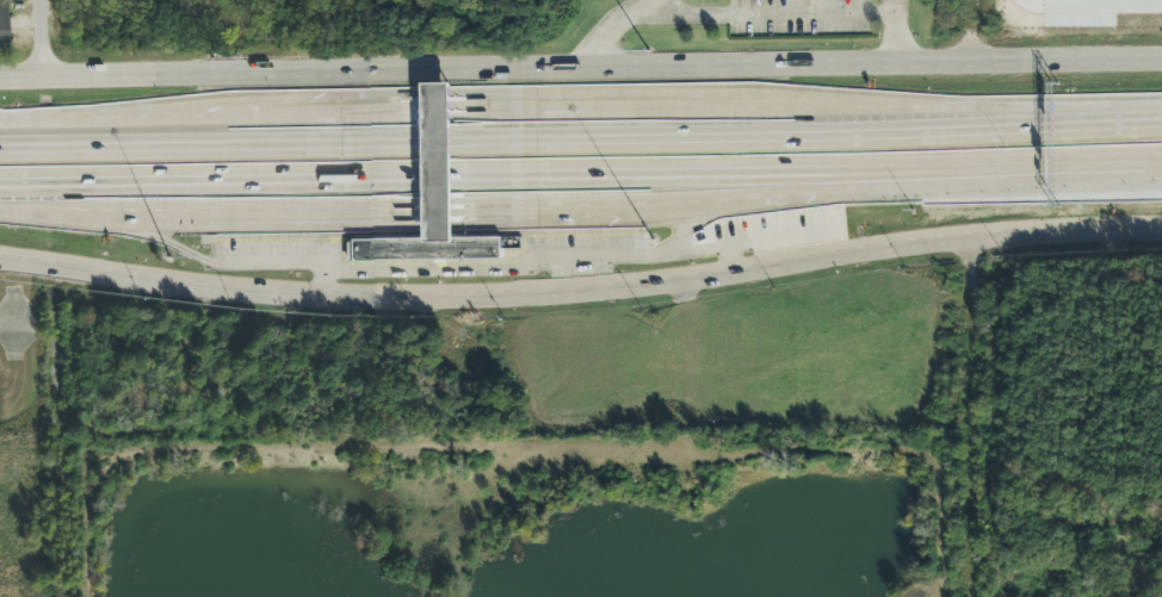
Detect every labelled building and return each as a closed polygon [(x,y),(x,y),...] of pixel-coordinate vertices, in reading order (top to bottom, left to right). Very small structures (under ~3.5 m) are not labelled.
[(421,86),(422,240),(345,241),(346,263),(502,261),(501,238),(451,238),(449,85),(421,86)]
